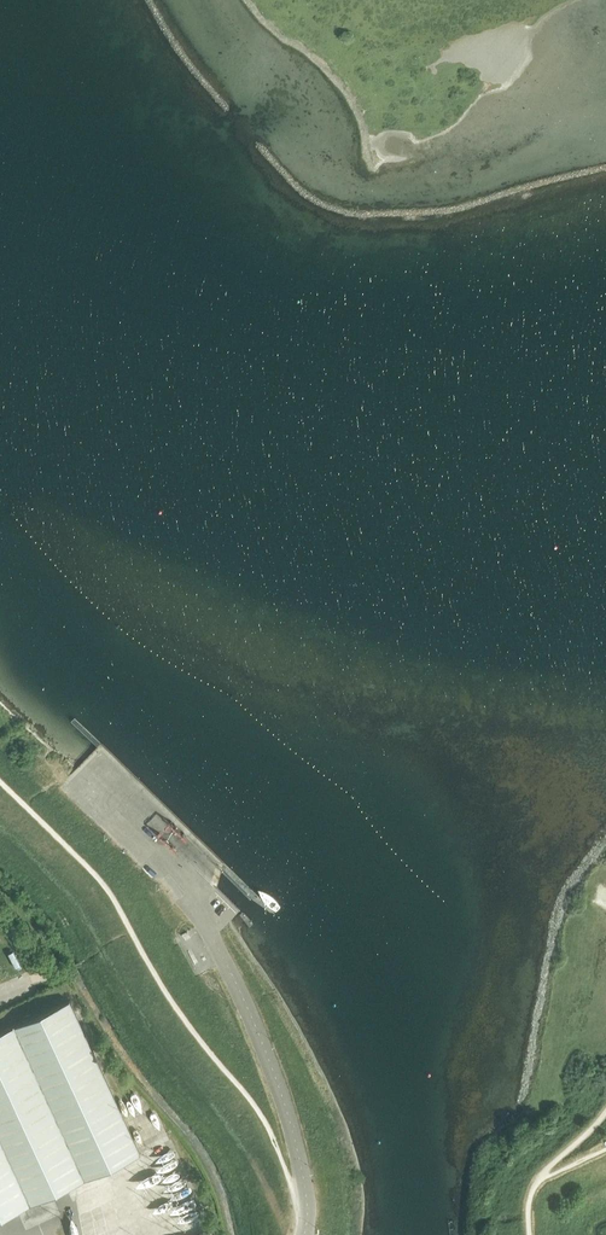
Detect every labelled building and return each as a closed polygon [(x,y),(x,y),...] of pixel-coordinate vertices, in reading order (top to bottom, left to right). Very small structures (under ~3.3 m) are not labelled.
[(71,1002),(0,1034),(0,1219),(141,1154),(71,1002)]
